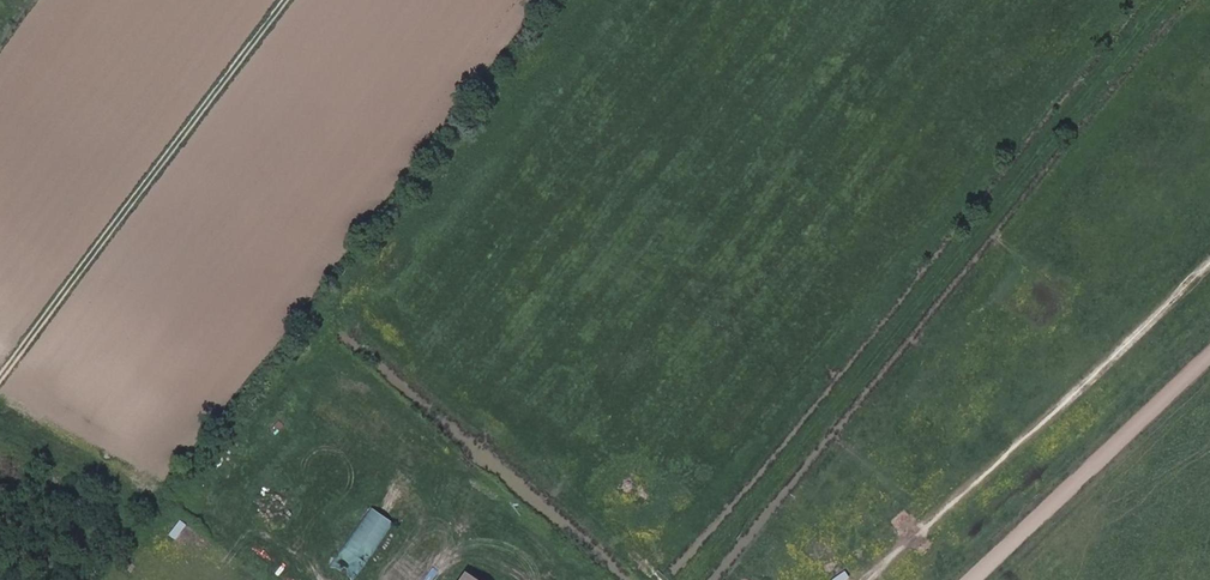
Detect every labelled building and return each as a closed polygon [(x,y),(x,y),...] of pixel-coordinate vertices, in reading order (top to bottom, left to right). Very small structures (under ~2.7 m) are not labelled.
[(428,430),(421,436),(429,445),(436,438),(428,430)] [(367,506),(334,567),(359,579),(392,519),(367,506)]
